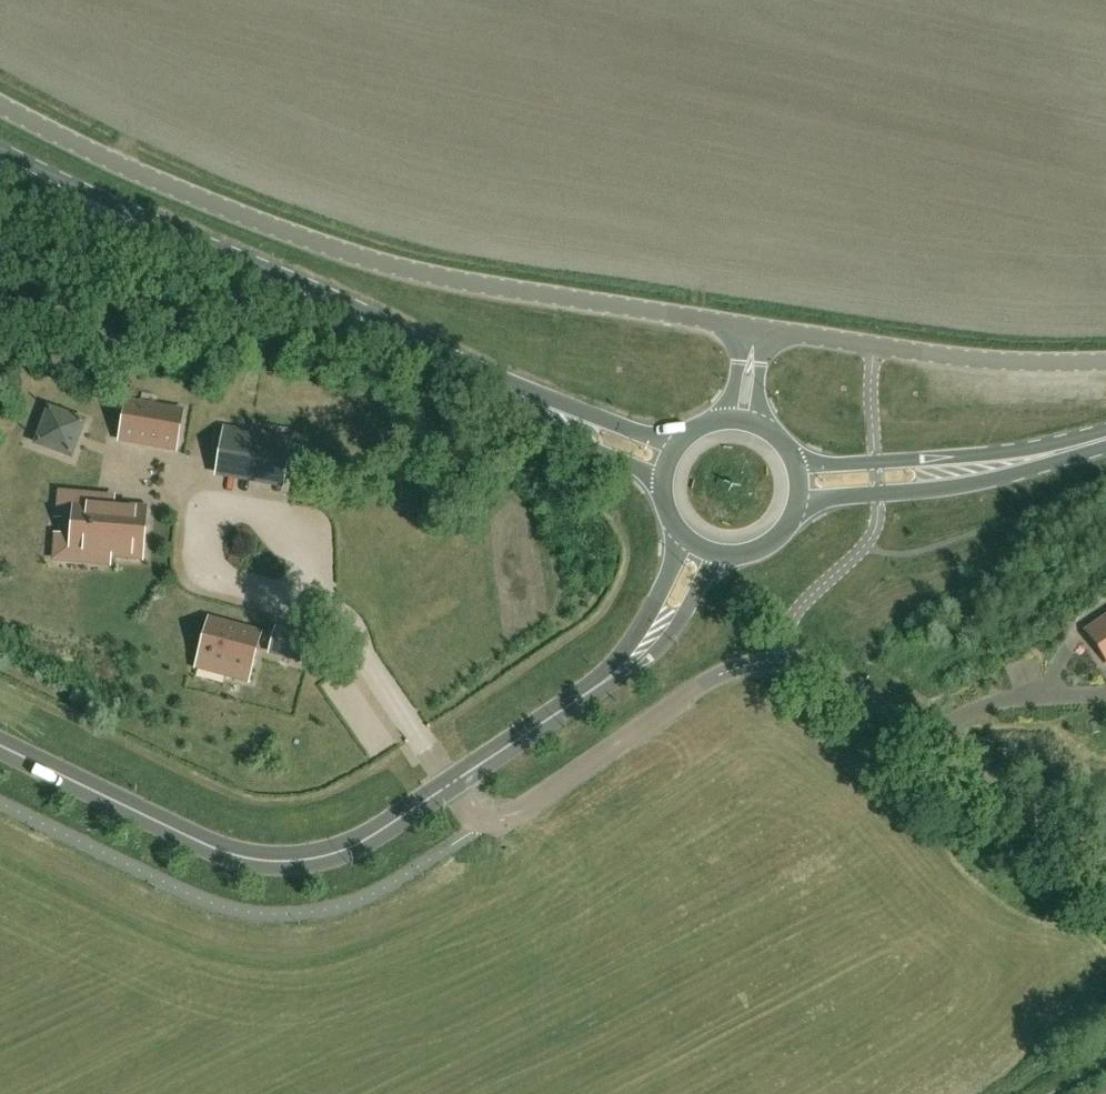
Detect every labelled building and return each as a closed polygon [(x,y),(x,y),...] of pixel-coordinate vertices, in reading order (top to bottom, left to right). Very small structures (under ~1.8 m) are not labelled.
[(174,451),(181,411),(128,402),(123,433),(121,441),(174,451)] [(70,455),(81,424),(50,412),(38,443),(70,455)] [(282,487),(290,441),(225,429),(216,475),(282,487)] [(141,559),(146,510),(96,506),(97,497),(60,494),(58,518),(73,520),(71,546),(70,552),(109,556),(141,559)] [(1090,629),(1105,652),(1105,618),(1090,629)] [(248,681),(260,634),(209,620),(200,655),(198,661),(227,669),(225,675),(248,681)] [(300,661),(306,638),(276,629),(270,653),(300,661)]
